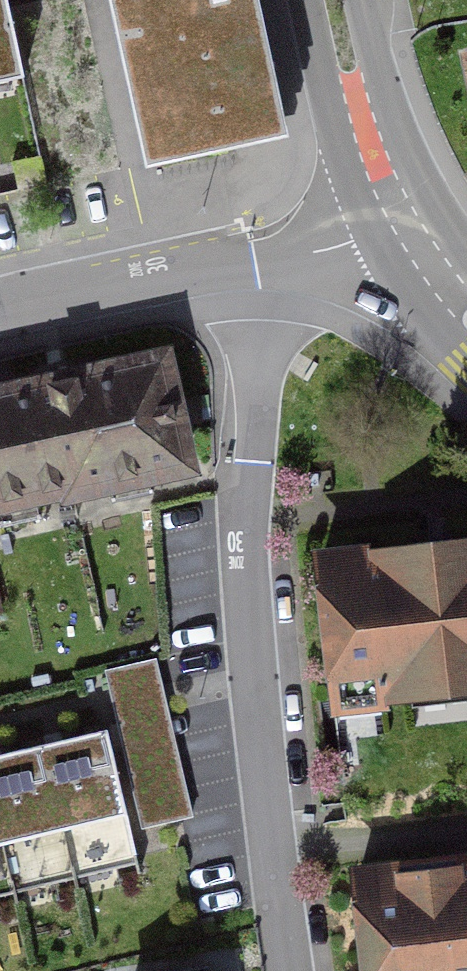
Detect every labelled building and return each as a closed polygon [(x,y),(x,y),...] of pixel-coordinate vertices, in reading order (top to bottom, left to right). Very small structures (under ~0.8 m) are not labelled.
[(23,74),(20,59),(6,0),(0,0),(0,79),(23,74)] [(114,1),(148,158),(277,130),(248,0),(113,0),(114,1)] [(38,520),(32,496),(67,489),(68,493),(104,485),(109,505),(150,496),(146,476),(182,468),(159,365),(71,384),(0,400),(0,529),(38,520)] [(317,569),(333,703),(466,688),(466,552),(317,569)] [(189,819),(154,658),(102,669),(138,831),(189,819)] [(68,876),(129,863),(101,735),(70,742),(40,748),(10,755),(0,757),(0,891),(8,889),(68,876)] [(354,882),(364,970),(466,970),(466,869),(354,882)]
